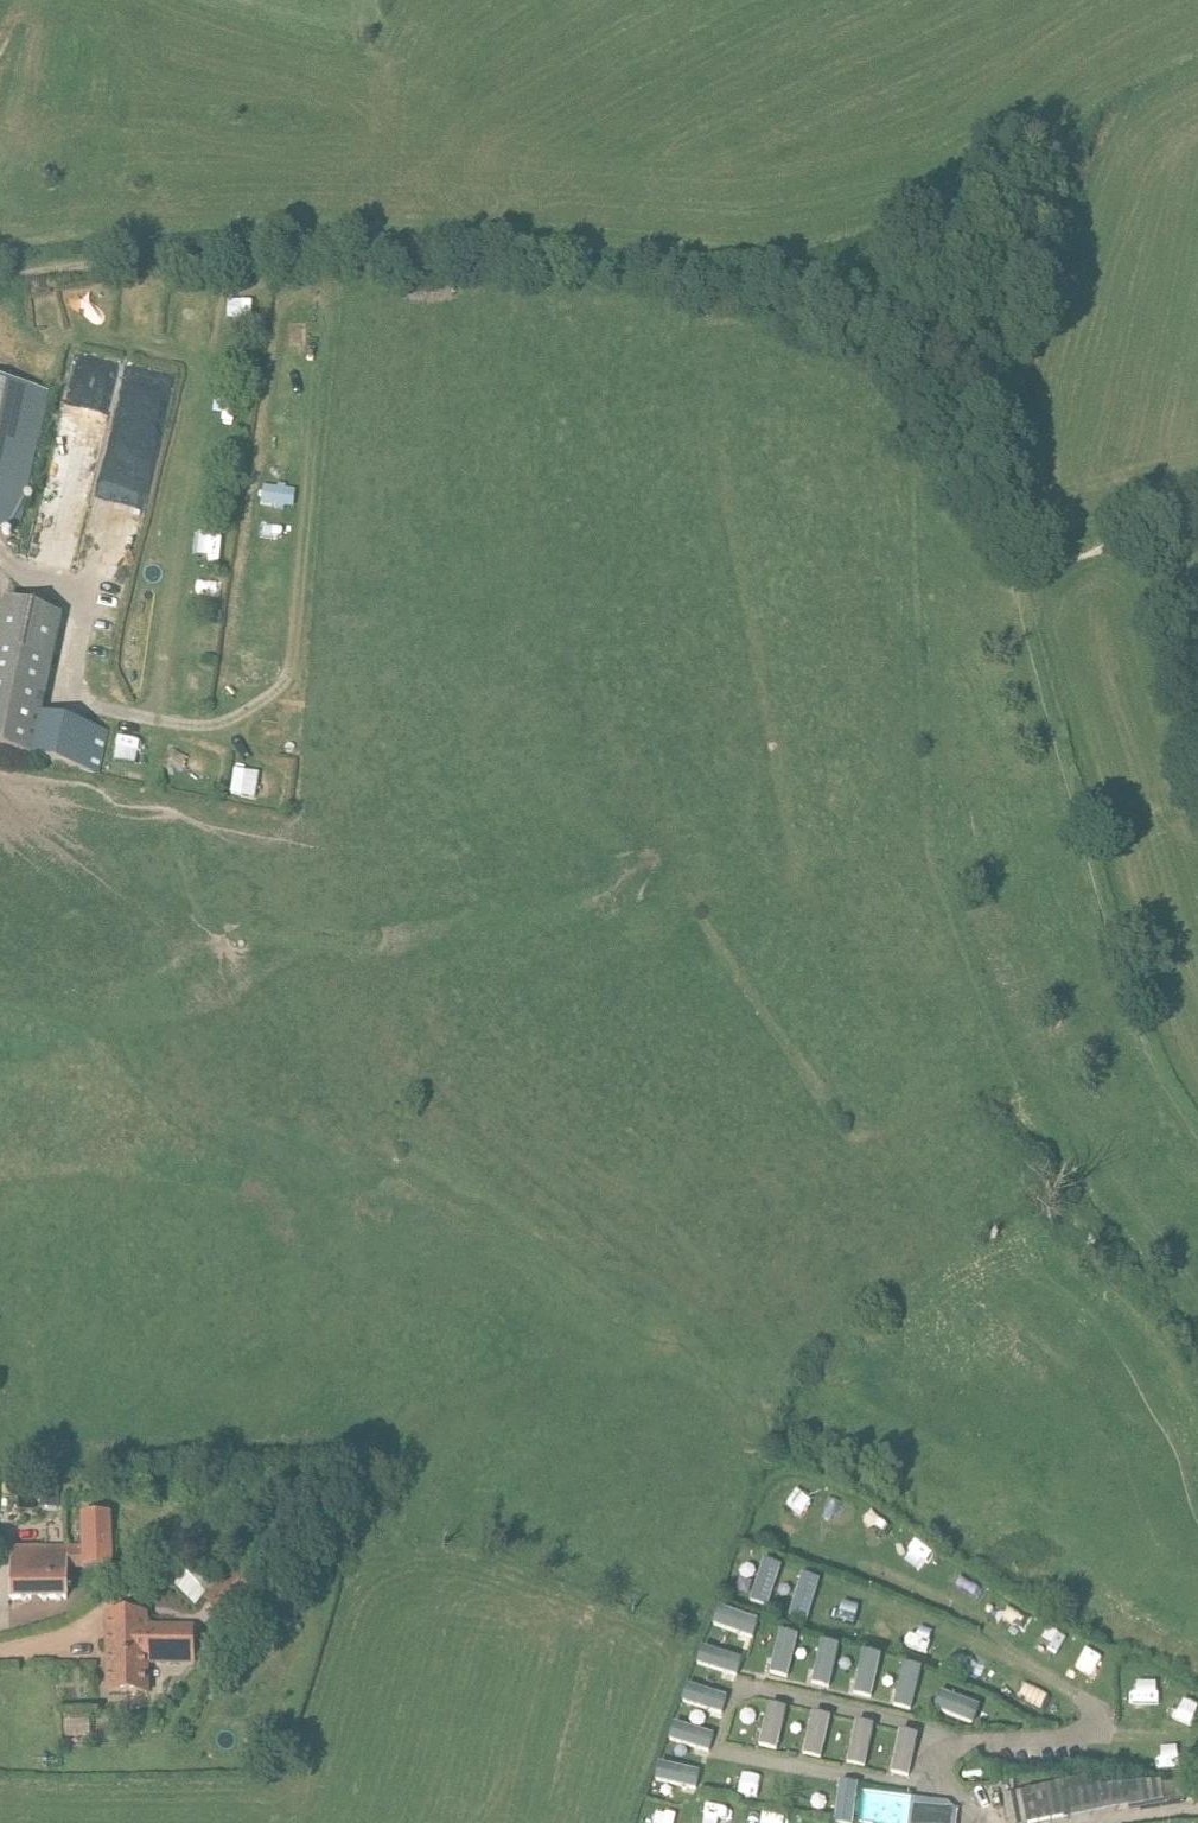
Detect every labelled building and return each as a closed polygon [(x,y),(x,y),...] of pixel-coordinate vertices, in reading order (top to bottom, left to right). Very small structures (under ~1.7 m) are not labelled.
[(293,328),(312,331),(314,316),(296,312),(293,328)] [(15,531),(46,391),(0,381),(0,528),(15,531)] [(6,602),(0,628),(0,751),(99,774),(107,731),(43,715),(64,616),(6,602)] [(188,752),(184,774),(206,778),(210,757),(188,752)] [(83,1551),(35,1551),(11,1551),(11,1600),(67,1599),(66,1569),(84,1568),(85,1567),(114,1566),(113,1513),(81,1514),(83,1551)] [(772,1604),(786,1566),(767,1559),(754,1598),(772,1604)] [(243,1560),(219,1585),(203,1600),(204,1601),(226,1624),(265,1584),(243,1560)] [(196,1608),(204,1601),(203,1600),(219,1585),(195,1561),(172,1584),(196,1608)] [(148,1614),(131,1614),(107,1614),(108,1692),(150,1692),(150,1673),(184,1673),(183,1603),(162,1596),(148,1594),(148,1614)] [(855,1599),(846,1618),(864,1626),(873,1607),(855,1599)] [(724,1607),(717,1625),(757,1640),(763,1621),(724,1607)] [(793,1675),(803,1636),(784,1631),(774,1670),(793,1675)] [(826,1641),(815,1681),(833,1686),(844,1647),(826,1641)] [(706,1646),(700,1665),(741,1678),(747,1658),(706,1646)] [(987,1676),(994,1655),(977,1649),(970,1670),(987,1676)] [(858,1691),(877,1694),(885,1655),(866,1651),(858,1691)] [(906,1663),(898,1702),(917,1706),(926,1667),(906,1663)] [(1138,1702),(1161,1705),(1164,1680),(1141,1678),(1138,1702)] [(685,1702),(724,1715),(731,1696),(692,1682),(685,1702)] [(944,1688),(937,1706),(981,1722),(988,1703),(944,1688)] [(1174,1713),(1195,1719),(1197,1708),(1197,1700),(1179,1695),(1174,1713)] [(781,1749),(794,1709),(774,1703),(762,1743),(781,1749)] [(817,1712),(806,1752),(826,1757),(836,1717),(817,1712)] [(861,1720),(850,1760),(869,1765),(880,1725),(861,1720)] [(714,1751),(718,1732),(677,1723),(673,1741),(714,1751)] [(662,1763),(660,1782),(701,1788),(704,1769),(662,1763)] [(752,1795),(756,1773),(739,1771),(736,1793),(752,1795)] [(1162,1784),(1133,1786),(1107,1788),(1107,1786),(1100,1788),(1086,1779),(1005,1796),(1012,1822),(1025,1822),(1066,1816),(1067,1818),(1164,1803),(1162,1784)] [(848,1822),(858,1822),(863,1783),(843,1781),(839,1822),(848,1822)] [(791,1805),(811,1807),(813,1786),(793,1784),(791,1805)] [(958,1810),(949,1801),(911,1797),(909,1822),(957,1822),(958,1810)] [(737,1808),(715,1804),(712,1822),(735,1822),(737,1808)] [(659,1822),(682,1822),(684,1810),(661,1807),(659,1822)]
